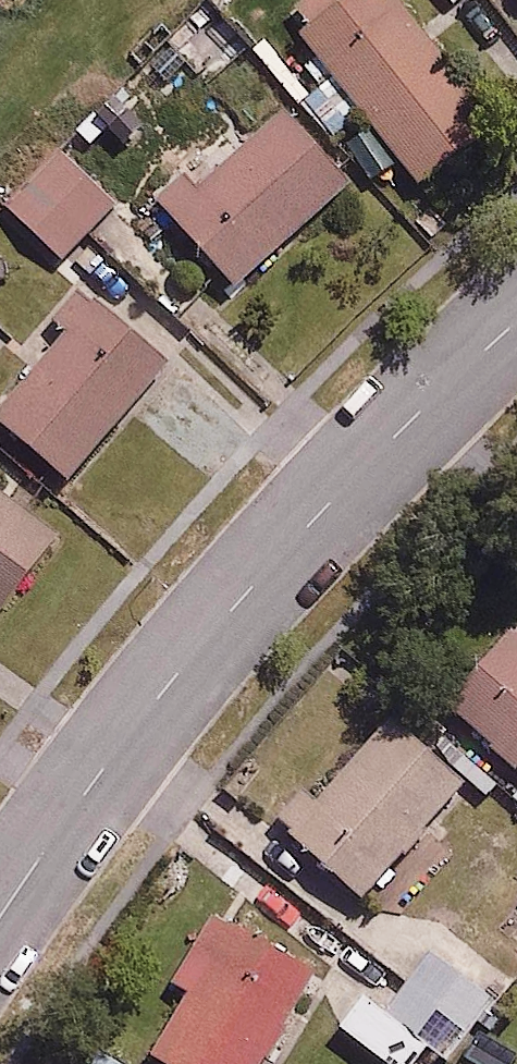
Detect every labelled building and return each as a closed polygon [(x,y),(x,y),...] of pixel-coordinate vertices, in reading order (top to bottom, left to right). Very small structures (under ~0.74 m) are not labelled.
[(304,25),(336,68),(301,93),(330,132),(365,107),(417,177),(493,121),(404,0),(338,0),(304,25)] [(345,188),(269,103),(162,199),(239,284),(345,188)] [(114,204),(60,151),(11,201),(65,254),(114,204)] [(83,280),(53,313),(65,323),(0,398),(0,411),(70,472),(170,356),(83,280)] [(0,487),(0,604),(2,606),(58,530),(0,487)] [(445,692),(516,755),(516,610),(445,692)] [(307,784),(278,819),(368,894),(466,775),(395,716),(326,800),(307,784)] [(508,792),(516,800),(516,781),(508,792)] [(235,919),(159,1043),(192,1063),(261,1063),(319,970),(235,919)] [(385,1008),(429,1044),(446,1058),(500,992),(439,942),(385,1008)] [(363,990),(339,1019),(395,1063),(412,1063),(429,1044),(385,1008),(363,990)]
